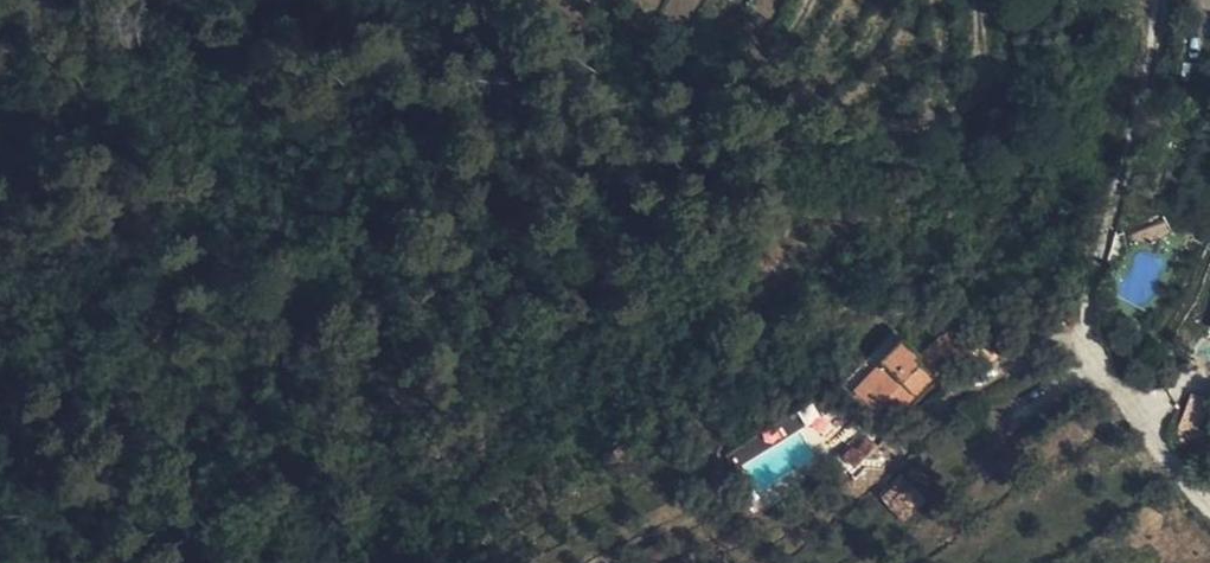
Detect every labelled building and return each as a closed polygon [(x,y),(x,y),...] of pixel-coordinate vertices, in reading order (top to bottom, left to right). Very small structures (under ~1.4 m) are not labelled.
[(893,399),(901,406),(930,374),(915,359),(921,352),(906,341),(857,390),(876,411),(893,399)] [(1182,398),(1166,445),(1187,453),(1206,406),(1182,398)] [(816,455),(790,412),(730,447),(756,491),(816,455)] [(906,524),(930,504),(914,484),(889,503),(906,524)]
